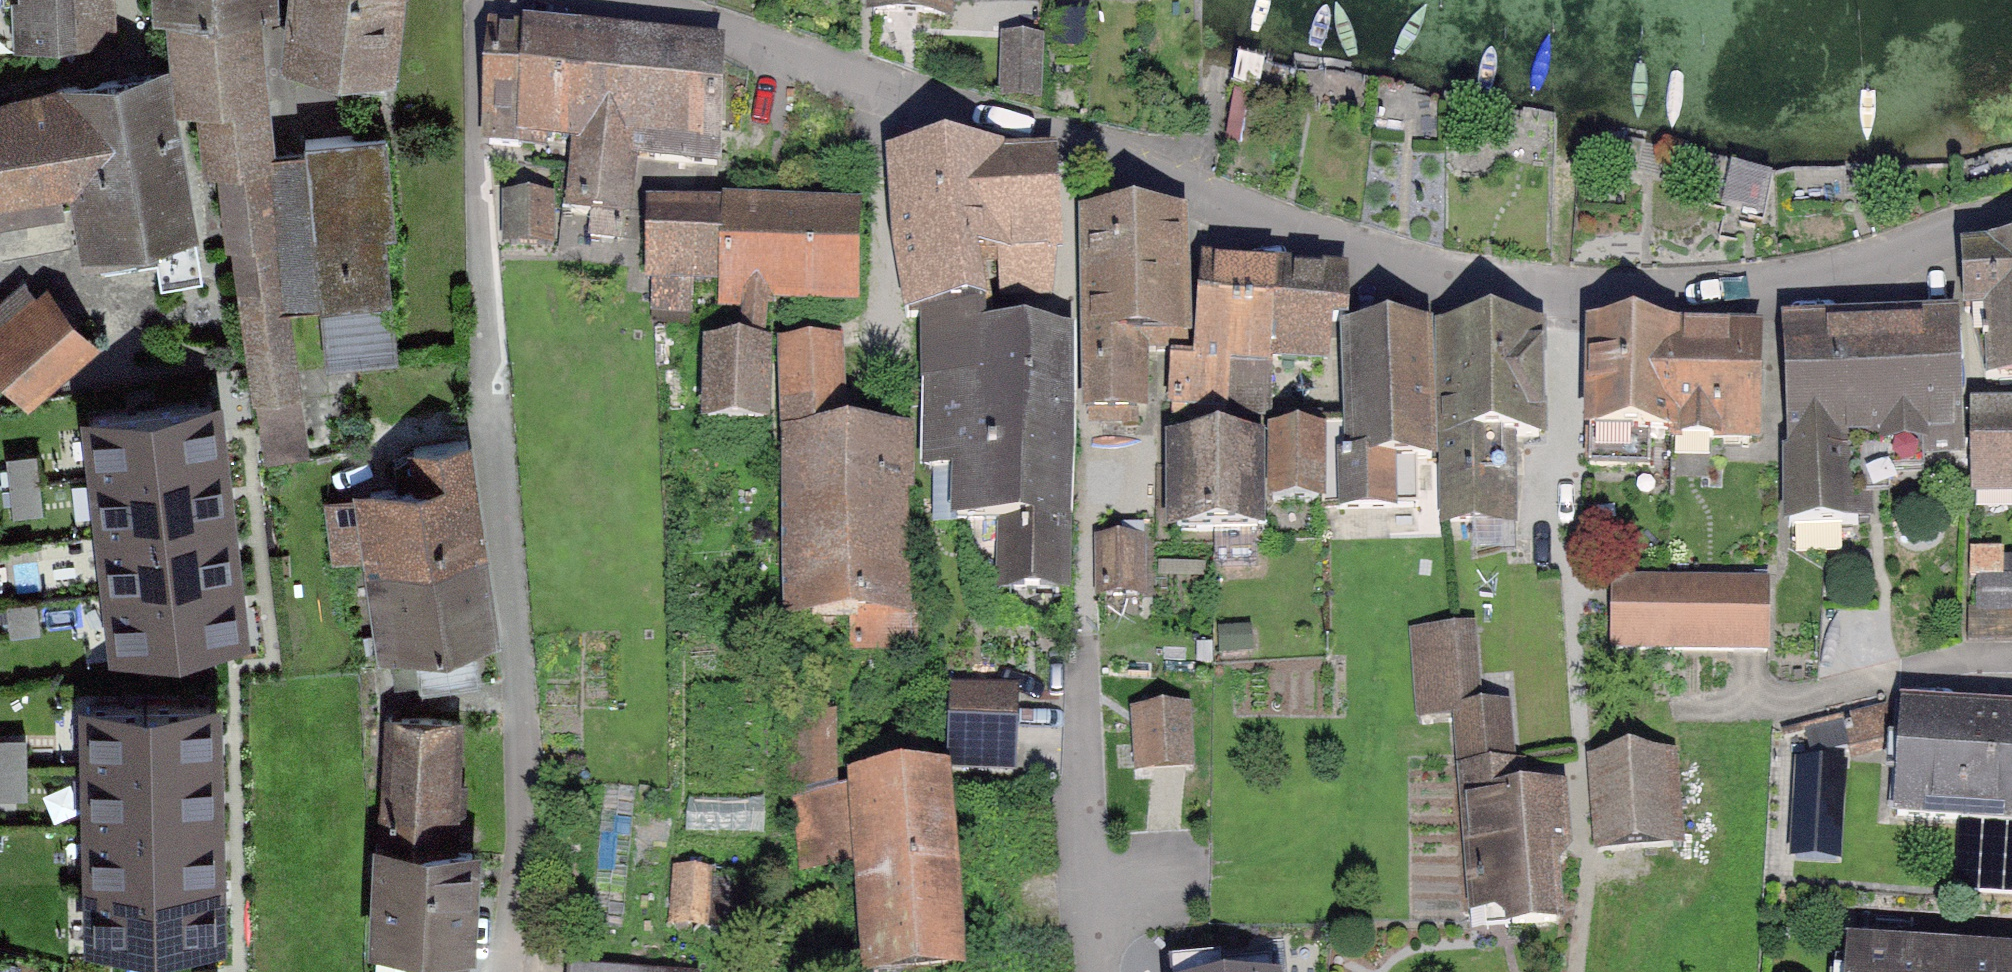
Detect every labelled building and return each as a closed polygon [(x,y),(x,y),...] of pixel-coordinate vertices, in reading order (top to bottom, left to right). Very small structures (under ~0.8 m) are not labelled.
[(17,2),(19,45),(74,42),(72,0),(0,0),(0,2),(17,2)] [(74,42),(116,40),(114,0),(72,0),(74,42)] [(265,0),(158,0),(158,7),(172,8),(184,100),(203,97),(207,161),(219,160),(227,246),(234,245),(264,462),(306,455),(267,156),(269,156),(254,6),(265,4),(265,0)] [(289,59),(385,70),(394,0),(296,0),(289,59)] [(872,11),(946,14),(947,0),(873,0),(872,11)] [(526,31),(493,30),(487,141),(520,146),(526,31)] [(576,36),(526,31),(520,146),(535,146),(535,136),(577,138),(608,140),(608,109),(570,109),(576,36)] [(721,57),(576,36),(570,109),(608,109),(608,140),(577,138),(572,214),(592,215),(590,235),(621,239),(631,159),(718,164),(721,57)] [(1039,39),(1005,38),(1003,97),(1037,98),(1039,39)] [(0,103),(0,221),(73,207),(82,254),(191,233),(161,72),(54,89),(0,103)] [(395,232),(385,132),(304,140),(327,368),(396,361),(384,233),(395,232)] [(889,162),(891,212),(952,210),(955,265),(980,264),(1001,263),(1002,274),(1014,275),(1016,295),(1051,296),(1055,256),(1049,156),(889,162)] [(545,198),(508,199),(510,245),(547,244),(545,198)] [(860,214),(724,209),(724,214),(720,284),(720,292),(735,293),(735,309),(746,309),(744,349),(708,349),(707,422),(763,423),(764,350),(757,349),(761,310),(769,310),(770,301),(855,304),(860,214)] [(952,210),(891,212),(906,315),(925,315),(926,323),(983,320),(980,264),(955,265),(952,210)] [(720,284),(724,214),(655,214),(651,311),(689,313),(691,282),(720,284)] [(1186,350),(1184,218),(1083,220),(1085,319),(1135,318),(1136,351),(1186,350)] [(2011,377),(2011,255),(1962,258),(1963,308),(1967,308),(1986,378),(2011,377)] [(1224,410),(1224,406),(1228,352),(1238,352),(1243,269),(1205,266),(1199,309),(1198,370),(1176,369),(1173,405),(1224,410)] [(1329,321),(1347,322),(1348,277),(1243,269),(1238,352),(1228,352),(1224,406),(1247,406),(1246,396),(1268,395),(1270,357),(1327,357),(1329,321)] [(26,281),(0,304),(0,361),(24,388),(78,340),(26,281)] [(1136,351),(1135,318),(1085,319),(1087,420),(1137,419),(1136,351)] [(1064,593),(1070,341),(983,337),(983,320),(926,323),(928,469),(958,470),(957,523),(1004,525),(999,593),(1064,593)] [(1961,446),(1956,321),(1783,328),(1791,527),(1860,525),(1857,450),(1961,446)] [(1537,436),(1536,329),(1443,330),(1445,520),(1510,520),(1509,436),(1537,436)] [(1672,332),(1593,330),(1588,465),(1649,467),(1650,434),(1669,435),(1672,332)] [(1754,334),(1672,332),(1669,435),(1752,438),(1754,334)] [(1430,459),(1427,335),(1346,336),(1348,427),(1322,427),(1323,499),(1323,509),(1418,507),(1417,459),(1430,459)] [(905,606),(904,430),(836,431),(838,346),(782,346),(783,432),(788,432),(791,618),(850,617),(851,650),(915,648),(914,606),(905,606)] [(89,411),(104,530),(224,515),(210,396),(89,411)] [(1981,405),(1981,419),(1973,419),(1974,490),(2011,490),(2011,404),(1981,405)] [(1322,427),(1273,428),(1274,500),(1323,499),(1322,427)] [(479,527),(466,440),(403,449),(408,486),(327,498),(336,560),(377,554),(376,542),(479,527)] [(1255,440),(1176,441),(1176,532),(1257,529),(1255,440)] [(104,530),(119,649),(239,634),(224,515),(104,530)] [(376,542),(377,554),(392,652),(413,649),(418,684),(474,676),(469,642),(494,638),(479,527),(376,542)] [(1125,541),(1124,593),(1151,593),(1151,541),(1125,541)] [(1976,641),(2011,642),(2011,557),(1977,557),(1976,641)] [(1768,581),(1611,580),(1611,649),(1768,650),(1768,581)] [(1461,711),(1455,636),(1417,638),(1421,715),(1461,711)] [(1023,772),(1023,681),(954,681),(953,771),(1023,772)] [(209,698),(89,702),(91,764),(210,760),(209,698)] [(1461,711),(1465,769),(1508,767),(1504,708),(1461,711)] [(1189,765),(1187,709),(1138,711),(1140,768),(1189,765)] [(1896,712),(1891,813),(1968,816),(1961,890),(2011,894),(2011,718),(1896,712)] [(446,810),(451,720),(389,716),(382,847),(452,851),(454,811),(446,810)] [(1848,757),(1795,754),(1789,857),(1842,860),(1848,757)] [(1663,755),(1589,759),(1597,851),(1671,845),(1663,755)] [(210,760),(91,764),(93,823),(212,820),(210,760)] [(1511,924),(1554,921),(1550,861),(1564,845),(1560,792),(1518,795),(1516,766),(1508,767),(1465,769),(1475,905),(1510,903),(1511,924)] [(938,778),(860,784),(871,971),(902,971),(952,968),(938,778)] [(212,820),(93,823),(94,881),(214,877),(212,820)] [(463,960),(470,852),(452,851),(382,847),(377,943),(429,945),(428,958),(463,960)] [(718,925),(718,863),(678,863),(678,925),(718,925)] [(214,877),(94,881),(96,944),(216,941),(214,877)] [(1847,947),(1846,971),(2011,971),(2011,960),(1847,947)]
